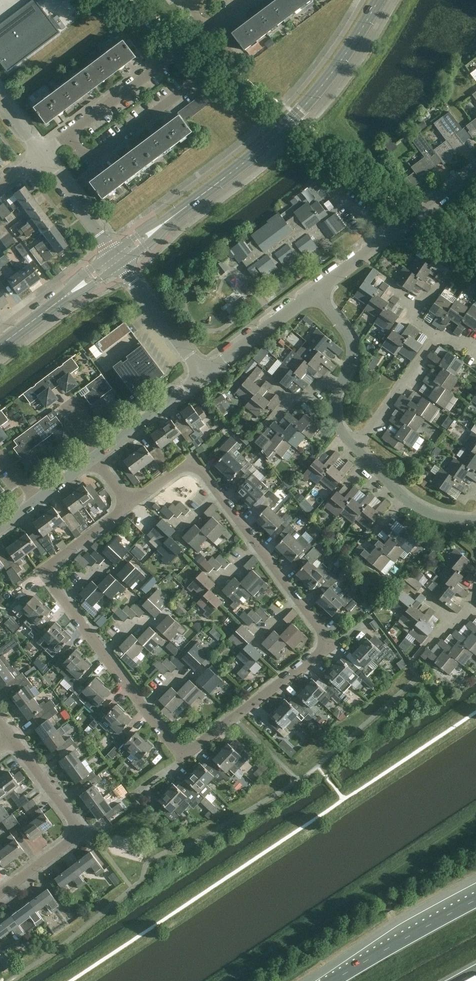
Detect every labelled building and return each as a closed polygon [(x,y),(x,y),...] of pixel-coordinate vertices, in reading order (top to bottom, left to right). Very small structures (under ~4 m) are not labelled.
[(8,71),(59,32),(35,0),(34,0),(0,25),(0,61),(8,71)] [(232,33),(245,50),(257,41),(257,42),(262,38),(261,38),(311,0),(276,0),(232,33)] [(57,15),(54,18),(63,30),(66,27),(57,15)] [(46,98),(34,107),(47,124),(71,107),(137,57),(124,40),(112,49),(107,53),(51,95),(50,95),(46,98)] [(250,50),(254,60),(277,49),(273,40),(250,50)] [(212,87),(207,91),(215,100),(220,96),(212,87)] [(207,91),(202,94),(210,104),(215,100),(207,91)] [(202,94),(198,98),(205,108),(210,104),(202,94)] [(198,98),(193,102),(200,111),(205,108),(198,98)] [(193,102),(188,105),(195,115),(200,111),(193,102)] [(190,119),(195,115),(188,105),(183,109),(190,119)] [(178,113),(180,115),(185,122),(190,119),(183,109),(178,113)] [(447,140),(434,150),(442,162),(444,165),(454,157),(452,154),(464,145),(453,129),(459,124),(449,112),(434,123),(447,140)] [(192,132),(185,122),(180,115),(90,182),(103,199),(115,190),(120,186),(176,144),(180,141),(181,140),(192,132)] [(472,122),(466,126),(470,131),(468,132),(473,138),(475,136),(475,119),(472,122)] [(430,171),(442,162),(434,150),(421,133),(412,140),(425,157),(411,167),(422,181),(432,174),(430,171)] [(447,163),(439,167),(448,183),(455,179),(447,163)] [(16,208),(32,197),(24,186),(13,195),(17,200),(9,205),(13,210),(16,208)] [(23,209),(28,215),(39,207),(32,197),(16,208),(19,212),(23,209)] [(268,221),(269,223),(252,236),(254,239),(247,245),(243,240),(227,252),(234,248),(238,253),(235,256),(240,263),(242,261),(248,269),(253,277),(254,276),(260,271),(262,274),(263,273),(262,273),(268,269),(271,272),(278,267),(276,265),(280,262),(282,264),(283,263),(288,259),(291,262),(299,256),(297,253),(301,251),(303,254),(303,253),(309,249),(311,252),(318,247),(316,245),(323,239),(322,238),(326,234),(330,239),(347,227),(336,212),(329,218),(327,215),(328,214),(318,201),(311,206),(308,203),(294,213),(296,215),(286,222),(280,214),(280,215),(279,213),(268,221)] [(5,218),(10,214),(11,213),(3,203),(0,205),(0,216),(2,219),(5,218)] [(35,224),(46,216),(39,207),(28,215),(32,220),(20,228),(24,233),(35,224)] [(10,214),(5,218),(8,223),(13,219),(10,214)] [(38,228),(42,234),(53,226),(46,216),(35,224),(24,233),(26,237),(38,228)] [(33,256),(61,236),(53,226),(42,234),(45,238),(29,250),(33,256)] [(0,240),(9,233),(6,229),(0,233),(0,240)] [(3,244),(12,238),(9,233),(0,240),(3,244)] [(67,245),(61,236),(33,256),(40,265),(52,256),(48,250),(52,247),(56,253),(58,252),(60,254),(65,250),(63,248),(67,245)] [(12,238),(3,244),(7,249),(16,243),(12,238)] [(22,257),(27,253),(20,243),(15,246),(22,257)] [(430,247),(421,259),(421,260),(432,267),(432,268),(436,271),(437,270),(446,257),(429,245),(428,245),(430,247)] [(444,275),(437,270),(436,271),(432,268),(432,267),(421,260),(421,259),(415,255),(415,256),(417,257),(408,270),(419,278),(423,281),(424,280),(429,273),(435,277),(440,281),(444,275)] [(458,265),(452,261),(448,267),(454,271),(458,265)] [(17,272),(28,287),(39,279),(28,264),(17,272)] [(431,286),(424,280),(423,281),(419,278),(408,270),(402,265),(402,266),(404,267),(395,280),(393,278),(393,279),(410,291),(416,283),(422,287),(422,288),(427,291),(431,286)] [(369,274),(365,280),(352,298),(353,298),(354,296),(367,305),(378,290),(370,284),(379,272),(373,269),(369,274)] [(18,295),(28,287),(17,272),(6,280),(18,295)] [(238,285),(241,280),(234,276),(231,282),(238,285)] [(367,305),(363,311),(365,309),(377,318),(378,319),(386,307),(389,303),(388,303),(381,298),(389,286),(383,282),(378,290),(367,305)] [(455,300),(461,291),(452,285),(446,294),(455,300)] [(432,323),(438,327),(441,322),(446,315),(454,304),(453,304),(441,295),(442,293),(429,310),(437,316),(432,323)] [(394,295),(388,303),(389,303),(386,307),(378,319),(377,318),(373,325),(374,325),(375,323),(388,331),(386,334),(387,334),(399,316),(391,311),(395,304),(395,305),(399,299),(394,295)] [(458,298),(453,304),(454,304),(446,315),(441,322),(438,327),(443,331),(451,319),(459,324),(459,325),(462,321),(462,320),(470,309),(469,309),(457,300),(458,298)] [(475,330),(475,329),(475,307),(473,305),(474,303),(469,309),(470,309),(462,320),(462,321),(459,325),(459,324),(453,332),(459,336),(463,330),(467,324),(475,330)] [(125,322),(96,344),(103,353),(132,332),(134,335),(134,334),(125,322)] [(394,357),(399,351),(407,340),(411,333),(415,328),(409,324),(401,336),(393,330),(381,348),(383,346),(395,355),(394,357)] [(343,350),(336,344),(315,327),(315,328),(317,329),(307,341),(305,340),(321,354),(322,353),(328,346),(333,351),(338,355),(343,350)] [(420,332),(415,328),(411,333),(407,340),(399,351),(411,360),(410,362),(423,345),(415,339),(420,332)] [(124,363),(122,360),(114,367),(136,396),(150,386),(150,387),(153,385),(151,381),(155,378),(156,381),(165,375),(139,340),(138,340),(142,345),(127,357),(129,359),(124,363)] [(326,357),(322,353),(321,354),(305,340),(305,341),(295,352),(295,353),(311,366),(315,369),(321,362),(327,367),(332,371),(336,366),(329,360),(325,357),(326,357)] [(301,378),(307,371),(318,380),(322,375),(317,371),(315,369),(311,366),(295,353),(291,350),(282,362),(281,361),(281,362),(301,378)] [(427,357),(431,360),(433,361),(443,368),(454,376),(455,376),(463,363),(465,364),(466,364),(448,352),(443,359),(437,355),(431,351),(427,357)] [(59,367),(47,376),(56,387),(61,384),(67,391),(77,384),(70,374),(79,367),(72,357),(63,364),(63,365),(60,367),(59,367)] [(461,380),(455,376),(454,376),(443,368),(433,361),(431,360),(427,365),(433,369),(439,373),(434,381),(449,392),(450,392),(458,379),(460,381),(461,380)] [(270,374),(287,388),(293,380),(304,389),(308,384),(301,378),(281,362),(282,363),(273,375),(271,374),(270,374)] [(261,388),(260,388),(253,382),(263,371),(257,366),(234,394),(235,394),(236,393),(248,402),(248,403),(257,392),(258,392),(261,388)] [(102,374),(86,386),(89,391),(84,395),(100,417),(110,409),(101,397),(113,389),(102,374)] [(428,385),(434,389),(429,397),(446,409),(447,409),(445,408),(453,395),(455,397),(456,396),(450,392),(449,392),(434,381),(432,379),(426,375),(422,381),(428,385)] [(56,387),(47,376),(35,385),(36,385),(32,388),(32,387),(23,394),(31,404),(32,403),(33,404),(38,400),(37,399),(40,397),(47,406),(57,399),(51,391),(56,387)] [(266,381),(260,388),(261,388),(258,392),(257,392),(248,403),(248,402),(243,408),(244,408),(245,407),(257,416),(256,418),(256,419),(267,405),(273,410),(282,400),(276,394),(269,402),(262,396),(271,385),(266,381)] [(425,418),(431,423),(431,422),(429,421),(438,408),(440,409),(423,397),(417,405),(411,400),(406,397),(402,402),(403,403),(413,410),(425,418)] [(416,431),(425,418),(413,410),(403,403),(402,402),(398,399),(394,405),(399,409),(405,413),(400,420),(400,421),(404,424),(404,423),(416,431)] [(189,423),(184,427),(194,441),(203,434),(195,423),(201,419),(202,420),(207,416),(199,406),(195,409),(191,405),(181,413),(189,423)] [(9,420),(1,410),(0,411),(0,427),(9,420)] [(299,421),(288,412),(284,417),(291,423),(292,423),(295,426),(306,435),(312,440),(312,439),(310,438),(320,426),(322,428),(322,427),(306,413),(299,421)] [(47,415),(31,427),(42,442),(53,433),(62,445),(72,437),(56,416),(51,420),(47,415)] [(400,451),(405,444),(412,449),(413,448),(411,447),(419,434),(422,436),(422,435),(416,431),(404,423),(404,424),(400,421),(400,420),(393,415),(389,421),(401,429),(395,437),(386,431),(381,439),(400,451)] [(189,444),(194,441),(184,427),(179,430),(171,420),(161,427),(171,441),(181,433),(189,444)] [(270,427),(277,432),(292,444),(292,445),(297,449),(298,449),(296,447),(306,435),(295,426),(292,423),(291,423),(285,430),(275,421),(270,427)] [(42,442),(31,427),(14,440),(18,445),(14,448),(30,469),(40,462),(31,450),(42,442)] [(159,445),(154,449),(165,463),(170,459),(161,448),(171,441),(161,427),(151,435),(159,445)] [(282,456),(292,445),(292,444),(277,432),(271,439),(260,430),(252,441),(263,450),(262,451),(270,461),(276,453),(284,459),(284,458),(282,456)] [(470,430),(472,432),(463,445),(461,443),(461,444),(467,448),(475,454),(475,434),(470,430)] [(220,450),(225,454),(215,465),(216,465),(214,467),(219,472),(221,470),(223,472),(236,459),(232,456),(241,446),(232,437),(220,450)] [(160,467),(165,463),(154,449),(150,452),(144,445),(134,453),(144,467),(154,459),(160,467)] [(467,448),(458,461),(470,469),(469,469),(473,472),(474,472),(475,473),(475,474),(475,454),(467,448)] [(316,486),(320,480),(329,469),(332,465),(341,455),(335,451),(324,465),(316,459),(301,477),(306,482),(310,478),(316,484),(315,485),(316,486)] [(134,474),(144,467),(134,453),(124,461),(129,468),(124,472),(135,486),(140,481),(134,474)] [(241,470),(245,473),(249,469),(249,470),(253,466),(241,454),(236,459),(223,472),(226,475),(224,476),(230,482),(241,470)] [(460,482),(469,469),(470,469),(458,461),(452,457),(454,458),(445,471),(456,479),(456,480),(460,483),(460,482)] [(339,471),(332,465),(329,469),(320,480),(332,490),(330,492),(331,493),(345,476),(354,465),(348,460),(339,471)] [(468,488),(460,482),(460,483),(456,480),(456,479),(445,471),(439,467),(438,467),(441,469),(432,481),(430,480),(429,480),(447,492),(453,484),(459,489),(464,493),(468,488)] [(241,497),(244,500),(261,481),(256,476),(249,470),(249,469),(245,473),(235,484),(235,485),(242,478),(245,481),(234,493),(240,499),(241,497)] [(291,476),(283,482),(288,489),(296,484),(291,476)] [(266,486),(261,481),(244,500),(246,502),(244,503),(250,509),(262,497),(266,500),(266,501),(269,497),(270,497),(274,493),(266,486)] [(84,485),(74,493),(84,506),(90,502),(91,503),(95,504),(96,503),(102,510),(107,506),(96,492),(92,496),(84,485)] [(336,519),(341,513),(340,513),(349,502),(352,498),(358,491),(353,487),(344,498),(337,492),(339,490),(338,490),(323,508),(324,508),(325,506),(337,516),(335,518),(336,519)] [(79,510),(84,506),(74,493),(63,501),(71,511),(67,515),(80,533),(89,526),(86,522),(87,521),(79,510)] [(359,504),(352,498),(349,502),(340,513),(341,513),(352,522),(351,524),(351,525),(356,519),(365,508),(364,508),(367,504),(368,504),(374,497),(369,493),(359,504)] [(264,527),(277,513),(272,509),(277,503),(270,497),(269,497),(266,501),(266,500),(255,512),(262,505),(266,508),(256,519),(264,527)] [(375,510),(368,504),(367,504),(364,508),(365,508),(356,519),(368,529),(366,531),(367,531),(390,504),(384,499),(375,510)] [(181,501),(176,506),(180,510),(182,513),(185,515),(190,510),(181,501)] [(204,511),(205,512),(210,516),(218,507),(213,502),(204,511)] [(158,511),(159,509),(161,508),(156,503),(152,506),(158,511)] [(168,508),(175,514),(178,517),(182,513),(180,510),(176,506),(173,503),(168,508)] [(170,520),(175,514),(168,508),(165,505),(160,510),(170,520)] [(75,537),(80,533),(67,515),(62,518),(54,507),(44,515),(54,529),(59,525),(61,528),(63,526),(64,528),(67,526),(75,537)] [(211,519),(201,530),(208,537),(213,543),(222,534),(228,539),(232,535),(217,521),(221,518),(215,512),(209,518),(211,519)] [(282,524),(286,527),(286,528),(290,524),(294,520),(287,513),(282,518),(277,513),(264,527),(272,534),(282,524)] [(49,533),(54,529),(44,515),(34,523),(39,530),(34,533),(47,551),(51,555),(56,551),(49,533)] [(171,537),(176,531),(162,518),(147,534),(152,538),(154,535),(163,544),(170,536),(171,537)] [(200,546),(208,537),(201,530),(195,524),(182,537),(198,552),(202,548),(200,546)] [(282,552),(284,554),(297,540),(296,540),(292,536),(297,531),(290,524),(286,528),(286,527),(275,539),(276,539),(282,532),(286,536),(275,548),(280,553),(282,552)] [(399,535),(391,529),(388,526),(383,532),(389,536),(390,537),(391,537),(395,540),(411,554),(411,553),(409,552),(419,540),(421,542),(421,541),(405,528),(399,535)] [(307,529),(303,533),(309,539),(313,535),(307,529)] [(27,533),(17,541),(27,554),(37,547),(42,554),(47,551),(34,533),(29,537),(27,533)] [(297,540),(284,554),(292,561),(302,551),(306,554),(307,555),(310,551),(314,547),(301,535),(296,540),(297,540)] [(103,552),(106,555),(116,564),(129,551),(120,542),(122,540),(118,536),(103,552)] [(180,546),(171,537),(170,536),(163,544),(158,549),(164,555),(161,557),(164,560),(164,561),(168,565),(180,552),(183,549),(180,546)] [(374,545),(376,547),(377,546),(381,549),(380,549),(397,563),(395,561),(400,554),(404,558),(409,552),(411,554),(395,540),(391,537),(390,537),(384,545),(379,540),(373,536),(369,541),(374,545)] [(17,562),(27,554),(17,541),(6,549),(12,556),(7,559),(18,573),(22,569),(17,562)] [(381,570),(385,574),(395,562),(396,563),(397,563),(380,549),(381,549),(377,546),(376,547),(370,554),(359,545),(355,550),(382,572),(383,572),(381,570)] [(459,573),(470,560),(453,546),(452,547),(454,549),(445,561),(443,559),(442,560),(448,564),(459,573)] [(321,553),(314,547),(310,551),(307,555),(306,554),(296,566),(296,567),(303,559),(307,563),(295,575),(301,580),(302,579),(305,581),(318,567),(313,563),(321,553)] [(105,559),(102,557),(95,550),(91,555),(97,561),(100,564),(105,559)] [(83,557),(89,564),(92,566),(97,561),(91,555),(87,552),(83,557)] [(4,566),(8,570),(14,585),(22,579),(18,573),(7,559),(3,553),(0,555),(0,569),(4,566)] [(89,564),(83,557),(80,554),(75,559),(84,569),(89,564)] [(225,568),(230,563),(220,554),(216,559),(215,559),(222,565),(225,568)] [(217,571),(222,565),(215,559),(216,559),(213,556),(208,561),(214,567),(214,568),(217,571)] [(258,561),(253,556),(244,566),(249,570),(258,561)] [(209,573),(214,568),(214,567),(208,561),(204,558),(200,564),(209,573)] [(130,561),(126,566),(117,575),(130,587),(139,578),(142,581),(146,576),(130,561)] [(327,567),(322,562),(318,567),(305,581),(305,582),(304,583),(312,590),(323,578),(327,582),(331,578),(335,574),(328,567),(327,567)] [(463,576),(459,573),(448,564),(439,576),(437,574),(436,575),(442,580),(453,588),(457,591),(456,592),(463,598),(468,592),(457,583),(463,576)] [(253,570),(241,583),(248,590),(252,594),(253,595),(262,586),(265,589),(269,585),(253,570)] [(216,584),(210,578),(202,571),(187,587),(191,591),(194,588),(203,597),(210,590),(216,584)] [(414,577),(419,581),(424,575),(419,571),(414,577)] [(105,594),(111,599),(119,590),(122,593),(126,588),(110,573),(98,586),(105,594)] [(415,601),(415,600),(407,594),(411,591),(415,594),(423,585),(408,573),(404,578),(405,579),(398,588),(401,591),(389,606),(389,607),(391,605),(403,615),(409,607),(411,604),(412,605),(415,601)] [(474,577),(471,574),(469,573),(465,578),(470,582),(474,577)] [(339,578),(335,574),(331,578),(327,582),(316,593),(317,594),(323,586),(327,590),(316,602),(321,607),(323,606),(325,608),(338,595),(338,594),(333,590),(338,585),(335,582),(339,578)] [(153,576),(150,579),(155,584),(158,581),(153,576)] [(241,583),(239,581),(235,577),(222,590),(234,601),(230,605),(235,609),(242,601),(239,599),(242,595),(247,599),(252,594),(248,590),(241,583)] [(452,609),(457,614),(461,608),(450,599),(456,592),(457,591),(453,588),(442,580),(432,592),(430,590),(429,591),(446,604),(452,609)] [(93,606),(105,594),(98,586),(92,581),(80,594),(86,600),(81,605),(84,607),(94,617),(99,611),(93,606)] [(144,596),(147,590),(141,587),(138,593),(144,596)] [(143,605),(146,608),(156,617),(169,604),(160,595),(162,592),(158,589),(143,605)] [(338,594),(338,595),(325,608),(333,616),(343,605),(347,609),(347,610),(350,607),(355,601),(343,589),(338,594)] [(223,602),(210,590),(203,597),(197,602),(206,611),(203,613),(208,618),(223,602)] [(420,593),(415,600),(415,601),(412,605),(411,604),(409,607),(403,615),(398,620),(398,621),(400,619),(412,629),(421,619),(424,615),(416,608),(421,603),(426,598),(420,593)] [(30,617),(43,604),(35,596),(24,607),(20,603),(25,598),(24,598),(12,611),(20,618),(25,612),(30,617)] [(369,601),(364,605),(370,611),(375,607),(369,601)] [(130,608),(137,615),(140,617),(145,612),(135,603),(130,608)] [(46,605),(45,606),(43,604),(30,617),(35,622),(30,627),(33,630),(29,634),(33,638),(41,630),(52,619),(51,619),(44,626),(41,622),(52,610),(46,605)] [(122,610),(129,617),(132,620),(137,615),(130,608),(127,605),(122,610)] [(114,613),(124,622),(129,617),(122,610),(119,607),(114,613)] [(262,619),(265,622),(270,616),(263,610),(260,607),(255,612),(262,619)] [(412,629),(407,635),(408,635),(409,633),(421,643),(419,645),(420,645),(433,629),(426,623),(431,617),(435,612),(430,608),(424,615),(421,619),(412,629)] [(257,624),(262,619),(255,612),(252,609),(247,614),(254,621),(257,624)] [(283,619),(288,624),(298,614),(292,609),(283,619)] [(249,626),(254,621),(247,614),(244,611),(239,616),(249,626)] [(95,618),(101,624),(107,618),(101,612),(95,618)] [(185,629),(169,614),(156,628),(170,640),(178,631),(181,634),(185,629)] [(470,621),(466,626),(473,632),(473,631),(475,633),(475,626),(475,625),(470,621)] [(45,649),(50,644),(63,631),(61,629),(62,627),(56,622),(45,634),(41,630),(33,638),(45,649)] [(287,643),(293,649),(302,639),(305,642),(308,638),(293,623),(280,636),(287,643)] [(234,641),(242,650),(243,650),(250,642),(250,643),(255,637),(242,624),(227,640),(231,644),(234,641)] [(166,642),(153,629),(150,626),(137,639),(145,647),(150,652),(159,643),(162,646),(166,642)] [(475,655),(475,633),(473,631),(473,632),(467,639),(461,634),(456,629),(452,635),(459,641),(459,640),(463,643),(463,644),(474,652),(473,653),(475,655)] [(63,631),(50,644),(45,649),(50,654),(57,661),(61,657),(72,646),(71,646),(65,653),(61,649),(72,637),(65,630),(63,631)] [(279,652),(287,643),(280,636),(274,630),(262,643),(278,658),(282,654),(279,652)] [(384,634),(380,630),(375,634),(380,638),(384,634)] [(133,659),(145,647),(137,639),(132,634),(119,647),(125,653),(121,657),(133,670),(138,664),(133,659)] [(80,636),(74,642),(77,646),(83,641),(80,636)] [(368,638),(360,647),(373,659),(379,664),(386,656),(391,660),(395,656),(390,652),(382,644),(381,644),(382,645),(378,648),(368,638)] [(464,665),(473,653),(474,652),(463,644),(463,643),(459,640),(459,641),(453,648),(447,643),(442,639),(438,644),(445,650),(445,649),(449,652),(449,653),(460,661),(459,662),(465,667),(465,666),(464,665)] [(198,642),(182,658),(196,670),(208,657),(199,648),(202,646),(198,642)] [(263,655),(250,643),(250,642),(243,650),(242,650),(237,656),(246,664),(243,667),(247,671),(263,655)] [(0,648),(0,656),(10,649),(6,644),(0,648)] [(176,645),(167,644),(167,656),(176,656),(176,645)] [(369,664),(373,659),(360,647),(353,654),(363,664),(359,668),(359,669),(363,672),(363,673),(367,677),(374,669),(369,664)] [(449,674),(459,662),(460,661),(449,653),(449,652),(445,649),(445,650),(439,657),(428,648),(421,656),(437,670),(439,666),(449,674)] [(77,649),(75,650),(65,661),(61,657),(57,661),(53,665),(61,672),(66,676),(65,676),(66,677),(83,658),(81,656),(82,654),(77,649)] [(11,665),(3,654),(0,657),(0,673),(11,665)] [(185,665),(182,662),(175,656),(170,661),(177,668),(180,671),(185,665)] [(86,660),(83,658),(66,677),(73,684),(69,688),(74,692),(76,690),(82,684),(82,685),(92,674),(92,673),(85,680),(81,676),(93,664),(87,659),(86,660)] [(177,668),(170,661),(167,658),(162,663),(169,670),(172,673),(177,668)] [(367,677),(363,673),(363,672),(359,669),(359,668),(348,658),(355,665),(351,669),(340,659),(333,667),(352,685),(357,678),(362,682),(363,681),(367,677)] [(164,675),(169,670),(162,663),(159,660),(154,666),(156,667),(148,675),(151,678),(158,670),(164,675)] [(212,664),(207,670),(197,681),(210,693),(218,684),(221,687),(225,683),(217,675),(220,672),(212,664)] [(256,674),(263,669),(260,664),(253,669),(256,674)] [(15,687),(26,678),(22,672),(21,673),(17,667),(14,669),(11,665),(0,673),(0,687),(1,689),(5,685),(10,691),(15,687)] [(35,666),(24,674),(27,678),(38,670),(35,666)] [(344,692),(352,685),(333,667),(325,675),(336,685),(332,689),(336,693),(346,702),(350,698),(344,692)] [(97,676),(95,678),(85,688),(82,685),(82,684),(76,690),(74,692),(86,704),(91,699),(104,685),(103,685),(104,683),(97,676)] [(375,684),(367,677),(363,681),(371,688),(375,684)] [(18,706),(20,708),(34,698),(28,689),(32,686),(26,678),(15,687),(18,691),(9,698),(16,707),(18,706)] [(332,689),(321,678),(321,679),(328,685),(324,689),(313,679),(306,687),(319,700),(324,695),(329,700),(336,693),(332,689)] [(190,679),(177,692),(185,699),(190,705),(199,696),(202,699),(206,694),(190,679)] [(112,693),(104,685),(91,699),(96,703),(91,709),(93,711),(90,714),(95,719),(102,712),(113,701),(112,700),(105,707),(102,703),(112,693)] [(173,712),(185,699),(177,692),(172,687),(159,700),(166,706),(161,711),(173,723),(178,718),(173,712)] [(309,705),(305,709),(309,713),(313,717),(320,710),(315,705),(319,700),(306,687),(304,690),(302,688),(297,694),(309,705)] [(34,698),(20,708),(29,719),(35,714),(39,719),(55,707),(54,706),(56,705),(51,699),(46,703),(44,700),(39,704),(34,698)] [(297,725),(309,713),(305,709),(294,699),(300,706),(297,710),(285,698),(279,704),(281,705),(278,708),(297,725)] [(124,713),(124,712),(125,711),(118,704),(116,705),(106,716),(102,712),(95,719),(90,724),(94,728),(98,723),(102,726),(106,721),(111,726),(124,713)] [(39,719),(36,721),(40,726),(36,729),(44,740),(57,730),(57,729),(49,719),(58,712),(55,707),(39,719)] [(286,738),(297,725),(278,708),(277,709),(276,708),(269,715),(281,726),(278,730),(273,725),(273,726),(286,738)] [(132,720),(124,713),(111,726),(116,731),(111,736),(118,742),(119,743),(122,739),(133,728),(133,727),(126,734),(122,731),(132,720)] [(57,730),(44,740),(52,751),(57,748),(60,753),(75,742),(71,737),(65,741),(61,735),(65,732),(61,726),(57,729),(57,730)] [(119,743),(118,742),(114,747),(122,754),(127,748),(132,753),(144,740),(136,732),(126,743),(122,739),(119,743)] [(148,741),(147,742),(144,740),(132,753),(127,758),(132,762),(132,763),(139,770),(147,762),(143,758),(154,746),(148,741)] [(222,747),(223,748),(221,751),(239,768),(244,763),(244,764),(251,756),(238,744),(237,744),(243,749),(239,753),(227,741),(222,747)] [(75,742),(60,753),(64,758),(60,761),(68,772),(82,762),(74,751),(78,747),(75,742)] [(221,751),(219,753),(217,752),(212,758),(224,769),(220,773),(223,777),(227,781),(239,768),(221,751)] [(82,762),(68,772),(77,783),(80,780),(84,785),(97,776),(97,775),(93,770),(90,772),(82,762)] [(220,773),(209,763),(208,763),(215,770),(212,773),(200,762),(194,768),(196,769),(193,772),(207,784),(212,779),(217,784),(223,777),(220,773)] [(0,778),(0,782),(9,793),(8,793),(20,808),(30,800),(25,794),(20,797),(14,789),(19,785),(9,771),(0,778)] [(196,797),(200,802),(207,794),(202,789),(207,784),(193,772),(191,774),(190,773),(184,778),(196,790),(193,793),(192,794),(196,797)] [(90,807),(104,797),(95,785),(103,780),(98,774),(97,775),(97,776),(84,785),(83,785),(87,791),(81,795),(90,807)] [(8,793),(9,793),(0,782),(0,800),(8,793)] [(192,794),(193,793),(182,783),(181,783),(188,790),(184,794),(172,782),(167,788),(169,790),(166,792),(185,809),(189,804),(196,797),(192,794)] [(185,809),(166,792),(164,794),(162,793),(156,799),(161,804),(162,804),(169,810),(165,814),(173,822),(180,814),(185,809)] [(112,808),(104,797),(90,807),(98,819),(105,814),(108,819),(124,808),(120,803),(112,808)] [(33,798),(23,806),(27,811),(37,804),(33,798)] [(211,799),(207,805),(213,809),(217,803),(211,799)] [(3,820),(10,815),(3,806),(0,808),(0,816),(3,820)] [(34,821),(43,832),(53,825),(40,807),(36,810),(40,816),(34,821)] [(13,813),(7,817),(15,828),(20,824),(32,840),(43,832),(34,821),(28,825),(23,820),(20,823),(13,813)] [(10,831),(15,828),(7,817),(2,821),(10,831)] [(12,842),(5,847),(14,859),(25,851),(12,834),(7,837),(12,842)] [(14,859),(5,847),(0,851),(0,861),(4,866),(6,868),(12,864),(10,862),(14,859)] [(80,874),(91,866),(97,875),(105,870),(91,851),(73,865),(80,874)] [(80,874),(73,865),(55,878),(62,887),(73,879),(80,888),(87,883),(80,874)] [(62,907),(58,902),(62,899),(53,888),(50,890),(48,888),(30,902),(37,911),(38,911),(48,903),(54,912),(62,907)] [(44,920),(38,911),(37,911),(30,902),(12,915),(19,924),(20,924),(26,933),(44,920)] [(1,947),(1,948),(3,951),(9,946),(2,938),(12,930),(19,939),(26,933),(20,924),(19,924),(12,915),(0,924),(0,946),(1,947)]
